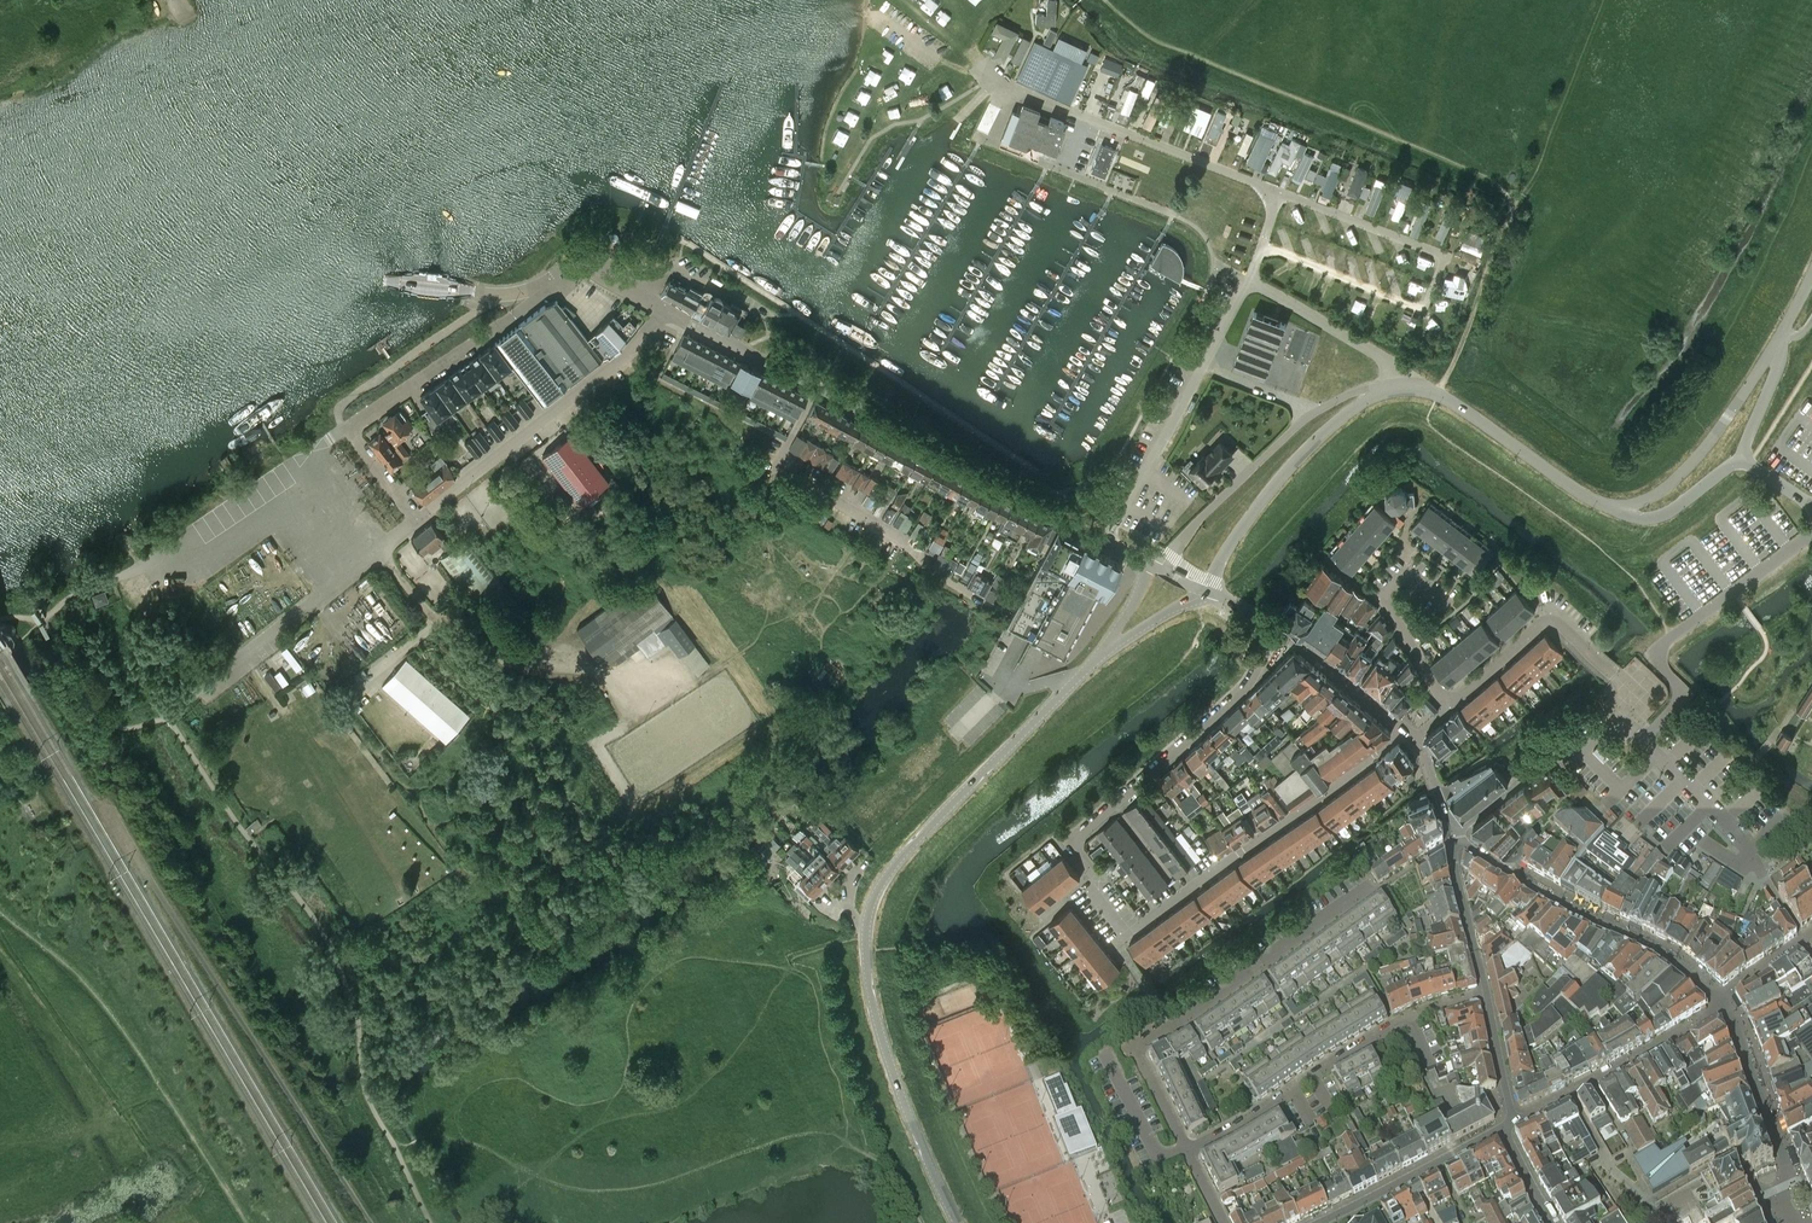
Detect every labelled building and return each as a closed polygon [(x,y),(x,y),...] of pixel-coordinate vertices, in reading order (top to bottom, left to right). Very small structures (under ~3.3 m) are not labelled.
[(929,13),(941,0),(924,0),(920,4),(929,13)] [(1037,12),(1036,22),(1056,23),(1057,0),(1048,0),(1047,13),(1037,12)] [(1032,37),(997,20),(984,46),(994,51),(991,58),(1007,65),(1010,58),(1020,62),(1032,37)] [(1044,42),(1052,45),(1058,31),(1050,28),(1044,42)] [(1034,41),(1016,80),(1056,99),(1070,105),(1087,66),(1034,41)] [(1105,56),(1100,69),(1116,75),(1121,62),(1105,56)] [(866,79),(878,84),(883,72),(872,67),(866,79)] [(1124,86),(1121,98),(1125,99),(1121,111),(1131,114),(1138,90),(1124,86)] [(865,101),(870,92),(862,88),(857,96),(865,101)] [(1151,128),(1161,107),(1153,103),(1142,124),(1151,128)] [(892,118),(905,115),(903,104),(890,107),(892,118)] [(1012,111),(1001,139),(1008,142),(1025,149),(1027,142),(1038,147),(1052,152),(1055,153),(1064,131),(1061,129),(1063,122),(1050,117),(1049,120),(1048,120),(1037,116),(1039,111),(1036,110),(1023,105),(1019,114),(1019,113),(1012,111)] [(1172,108),(1164,106),(1160,122),(1168,124),(1172,108)] [(853,124),(859,114),(848,108),(843,118),(853,124)] [(1248,163),(1264,168),(1278,129),(1261,123),(1248,163)] [(832,141),(841,148),(849,138),(840,131),(832,141)] [(1246,154),(1253,133),(1246,131),(1239,152),(1246,154)] [(1269,170),(1278,174),(1284,161),(1292,164),(1297,154),(1303,156),(1308,144),(1293,137),(1290,143),(1283,139),(1269,170)] [(1102,142),(1092,170),(1106,175),(1116,147),(1102,142)] [(1301,181),(1310,161),(1303,158),(1294,178),(1301,181)] [(1303,178),(1312,183),(1317,173),(1309,168),(1303,178)] [(1358,196),(1367,171),(1358,168),(1349,193),(1358,196)] [(1316,181),(1325,184),(1319,200),(1328,204),(1338,179),(1320,171),(1316,181)] [(1375,214),(1388,180),(1378,177),(1366,210),(1375,214)] [(1394,196),(1400,197),(1393,216),(1402,219),(1414,184),(1400,180),(1394,196)] [(1422,203),(1410,233),(1419,237),(1431,207),(1422,203)] [(1291,213),(1296,223),(1306,218),(1301,208),(1291,213)] [(1437,236),(1446,239),(1454,214),(1445,211),(1437,236)] [(1325,217),(1316,222),(1319,230),(1329,225),(1325,217)] [(1350,226),(1340,228),(1342,239),(1352,237),(1350,226)] [(1466,231),(1462,249),(1484,253),(1488,236),(1466,231)] [(1330,259),(1335,245),(1328,242),(1322,256),(1330,259)] [(1168,245),(1162,244),(1146,270),(1163,280),(1166,275),(1179,282),(1180,281),(1181,277),(1182,272),(1182,267),(1182,263),(1181,258),(1178,254),(1175,250),(1168,245)] [(1340,253),(1338,265),(1346,266),(1348,254),(1340,253)] [(1363,268),(1366,259),(1359,256),(1355,265),(1363,268)] [(1459,267),(1450,267),(1449,291),(1459,292),(1459,267)] [(1386,281),(1398,285),(1403,274),(1390,270),(1386,281)] [(1410,280),(1408,289),(1421,293),(1423,283),(1410,280)] [(676,303),(684,289),(669,281),(661,295),(676,303)] [(684,289),(676,303),(691,311),(699,298),(702,292),(690,286),(687,291),(684,289)] [(706,302),(699,298),(691,311),(699,316),(698,316),(710,323),(723,301),(710,294),(706,302)] [(521,323),(569,384),(602,359),(587,339),(570,317),(576,314),(566,306),(563,309),(557,301),(542,306),(521,323)] [(723,301),(710,323),(728,332),(732,325),(735,326),(736,323),(734,322),(735,319),(740,310),(723,301)] [(1247,330),(1234,366),(1265,379),(1279,343),(1286,325),(1254,312),(1247,330)] [(613,315),(587,339),(602,359),(607,357),(609,359),(622,347),(620,345),(636,327),(629,319),(623,325),(613,315)] [(495,343),(494,343),(511,366),(512,366),(543,405),(569,384),(521,323),(495,343)] [(735,326),(733,330),(739,334),(743,326),(737,323),(736,323),(735,326)] [(675,352),(671,359),(680,364),(693,339),(683,334),(674,351),(675,352)] [(693,339),(680,364),(689,368),(702,343),(693,339)] [(494,343),(479,354),(496,378),(512,367),(494,343)] [(702,343),(689,368),(698,373),(711,348),(703,344),(702,343)] [(711,348),(698,373),(699,373),(707,377),(720,352),(712,348),(711,348)] [(720,352),(707,377),(708,378),(716,382),(729,357),(722,353),(720,352)] [(496,378),(479,354),(465,364),(482,389),(496,378)] [(729,357),(716,382),(718,383),(726,387),(730,379),(738,362),(731,358),(729,357)] [(738,362),(730,379),(731,379),(730,381),(731,381),(740,386),(750,391),(750,392),(751,390),(753,391),(761,373),(760,373),(760,372),(750,367),(741,362),(740,362),(740,363),(738,362)] [(465,364),(450,375),(467,399),(482,389),(465,364)] [(671,382),(673,377),(664,372),(661,377),(671,382)] [(753,391),(749,398),(756,402),(758,403),(770,378),(769,377),(761,373),(753,391)] [(450,375),(435,385),(452,410),(467,399),(450,375)] [(680,386),(682,382),(673,377),(671,382),(680,386)] [(770,378),(758,403),(766,407),(767,408),(780,383),(779,382),(770,378)] [(689,391),(691,386),(682,382),(680,386),(689,391)] [(780,383),(767,408),(775,412),(776,412),(789,387),(788,387),(780,383)] [(452,410),(435,385),(420,396),(437,421),(452,410)] [(698,396),(701,391),(691,386),(689,391),(698,396)] [(789,387),(776,412),(785,417),(798,392),(789,387)] [(708,400),(710,396),(701,391),(698,396),(708,400)] [(798,392),(785,417),(795,422),(799,413),(808,397),(798,392)] [(717,405),(719,400),(710,396),(708,400),(717,405)] [(523,397),(514,404),(525,418),(534,412),(523,397)] [(726,410),(728,405),(719,400),(717,405),(726,410)] [(819,420),(826,406),(816,401),(809,414),(806,419),(809,421),(812,416),(819,420)] [(826,406),(819,420),(824,423),(823,426),(826,428),(828,424),(828,425),(835,411),(826,406)] [(740,416),(742,412),(733,407),(730,412),(740,416)] [(508,409),(500,415),(511,429),(519,423),(508,409)] [(378,435),(370,441),(391,470),(402,462),(401,461),(409,454),(400,442),(406,437),(405,435),(410,431),(409,429),(412,427),(400,410),(385,422),(389,427),(387,428),(390,431),(380,439),(378,435)] [(828,424),(826,428),(835,433),(837,430),(844,416),(835,411),(828,425),(828,424)] [(749,421),(751,417),(742,412),(740,416),(749,421)] [(853,420),(844,416),(837,430),(842,432),(838,438),(842,440),(845,434),(853,420)] [(758,426),(760,421),(751,417),(749,421),(758,426)] [(494,420),(486,427),(497,441),(505,434),(494,420)] [(862,425),(853,420),(845,434),(854,439),(862,425)] [(767,430),(769,426),(760,421),(758,426),(767,430)] [(862,425),(854,439),(864,444),(872,430),(862,425)] [(776,435),(779,431),(769,426),(767,430),(776,435)] [(872,430),(864,444),(873,449),(881,435),(872,430)] [(480,431),(464,443),(475,457),(491,445),(480,431)] [(786,440),(788,435),(779,431),(776,435),(786,440)] [(572,434),(543,456),(579,504),(608,481),(572,434)] [(797,435),(789,449),(790,450),(799,455),(807,440),(798,435),(797,435)] [(891,440),(881,435),(873,449),(883,455),(891,440)] [(807,440),(799,455),(809,460),(817,445),(807,440)] [(900,445),(891,440),(883,455),(892,460),(900,445)] [(1233,454),(1218,440),(1206,453),(1203,453),(1199,457),(1200,460),(1196,464),(1193,464),(1190,466),(1191,470),(1190,471),(1204,484),(1211,476),(1215,480),(1222,471),(1219,469),(1233,454)] [(817,445),(809,460),(817,465),(826,450),(817,445)] [(909,450),(900,445),(892,460),(901,465),(909,450)] [(826,450),(817,465),(824,469),(825,468),(833,455),(833,454),(826,450)] [(909,450),(901,465),(911,470),(919,455),(909,450)] [(825,468),(831,472),(839,458),(833,455),(825,468)] [(919,455),(911,470),(919,475),(927,460),(919,455)] [(843,460),(835,474),(843,478),(851,465),(843,460)] [(919,475),(928,479),(936,465),(927,460),(919,475)] [(446,462),(412,488),(425,504),(455,480),(446,462)] [(851,465),(843,478),(851,483),(859,470),(851,465)] [(928,479),(925,485),(929,487),(931,481),(937,484),(945,469),(936,465),(928,479)] [(937,484),(946,489),(954,474),(945,469),(937,484)] [(861,471),(854,484),(862,489),(869,475),(861,471)] [(946,489),(943,495),(946,497),(949,491),(956,495),(953,501),(954,501),(965,480),(954,474),(946,489)] [(864,488),(863,490),(871,494),(879,480),(871,476),(864,488)] [(976,486),(965,480),(954,501),(956,502),(959,496),(965,499),(963,504),(966,505),(976,486)] [(896,489),(888,485),(880,500),(888,504),(896,489)] [(986,491),(976,486),(966,505),(969,507),(967,512),(973,515),(986,491)] [(1392,490),(1387,496),(1387,503),(1393,509),(1401,509),(1406,503),(1406,502),(1414,506),(1415,506),(1416,506),(1415,505),(1414,493),(1405,494),(1400,489),(1392,490)] [(986,491),(973,515),(980,518),(981,515),(984,510),(986,511),(994,495),(986,491)] [(898,495),(892,506),(899,509),(905,499),(908,492),(898,495)] [(984,510),(981,515),(985,517),(988,512),(994,515),(1002,500),(994,495),(986,511),(984,510)] [(1011,504),(1002,500),(994,515),(1002,520),(1011,504)] [(905,502),(900,511),(907,515),(911,506),(905,502)] [(1011,504),(1002,520),(1003,520),(998,531),(1006,535),(1020,509),(1011,504)] [(1423,534),(1440,512),(1429,504),(1412,526),(1423,534)] [(1366,515),(1387,533),(1396,523),(1375,505),(1366,515)] [(889,506),(881,519),(890,524),(897,511),(889,506)] [(1029,514),(1020,509),(1006,535),(1016,540),(1021,530),(1021,529),(1029,514)] [(933,515),(923,510),(918,521),(923,523),(927,526),(933,515)] [(1440,512),(1423,534),(1433,542),(1450,520),(1440,512)] [(1038,519),(1029,514),(1021,529),(1021,530),(1030,534),(1038,519)] [(1366,515),(1358,525),(1378,543),(1387,533),(1366,515)] [(1030,534),(1026,542),(1039,550),(1046,537),(1051,526),(1038,519),(1030,534)] [(1460,528),(1450,520),(1433,542),(1443,550),(1460,528)] [(431,522),(411,539),(423,553),(429,549),(432,553),(441,545),(445,550),(450,546),(443,538),(431,522)] [(1378,543),(1358,525),(1349,534),(1370,553),(1378,543)] [(1051,526),(1046,537),(1052,540),(1058,530),(1051,526)] [(937,528),(928,546),(938,551),(948,531),(942,528),(941,530),(937,528)] [(1471,536),(1460,528),(1443,550),(1454,558),(1471,536)] [(1105,596),(1122,564),(1083,543),(1058,530),(1052,540),(1006,625),(1063,656),(1098,592),(1105,596)] [(1349,534),(1341,544),(1361,562),(1370,553),(1349,534)] [(1471,536),(1454,558),(1464,566),(1481,544),(1471,536)] [(465,538),(440,558),(478,606),(503,586),(465,538)] [(945,544),(940,554),(947,557),(951,550),(952,548),(945,544)] [(1361,562),(1341,544),(1332,554),(1352,572),(1361,562)] [(1481,544),(1464,566),(1475,574),(1492,552),(1481,544)] [(944,564),(947,557),(940,554),(937,560),(933,568),(940,572),(940,571),(941,569),(944,564)] [(951,574),(958,561),(948,556),(945,564),(942,569),(951,574)] [(960,562),(956,571),(961,574),(966,565),(960,562)] [(1325,602),(1342,580),(1322,564),(1306,589),(1325,602)] [(129,591),(145,576),(140,571),(124,586),(129,591)] [(984,577),(983,576),(975,572),(966,586),(966,587),(974,591),(975,592),(984,577)] [(998,572),(993,582),(992,583),(999,587),(1005,576),(998,572)] [(826,583),(833,589),(839,581),(833,576),(826,583)] [(975,592),(976,592),(984,597),(989,588),(992,583),(993,582),(992,581),(985,577),(984,577),(975,592)] [(614,658),(672,615),(646,578),(585,622),(612,659),(614,658)] [(1353,588),(1342,580),(1325,602),(1326,603),(1327,604),(1328,602),(1338,610),(1353,588)] [(989,588),(984,597),(992,602),(998,593),(989,588)] [(1353,588),(1338,610),(1333,617),(1334,618),(1341,608),(1351,615),(1357,607),(1365,597),(1353,588)] [(1517,590),(1507,599),(1525,619),(1535,610),(1517,590)] [(1357,607),(1351,615),(1363,624),(1364,623),(1369,616),(1377,607),(1365,597),(1357,607)] [(1303,636),(1310,626),(1307,624),(1314,615),(1311,614),(1316,606),(1305,599),(1300,606),(1298,605),(1291,601),(1285,610),(1288,613),(1282,624),(1302,636),(1303,636)] [(1507,599),(1497,608),(1516,628),(1525,619),(1507,599)] [(34,605),(34,607),(34,608),(34,609),(35,610),(36,611),(36,612),(37,612),(38,613),(40,613),(41,613),(42,612),(43,612),(44,611),(45,610),(46,609),(46,608),(46,607),(46,606),(46,605),(45,603),(44,603),(44,602),(43,601),(42,601),(40,601),(39,601),(38,601),(37,601),(36,602),(35,603),(34,604),(34,605)] [(1326,603),(1310,626),(1303,636),(1325,652),(1344,625),(1334,618),(1333,617),(1338,610),(1328,602),(1327,604),(1326,603)] [(1516,628),(1497,608),(1487,617),(1506,637),(1516,628)] [(1381,613),(1369,627),(1367,629),(1376,636),(1374,640),(1380,645),(1391,628),(1381,613)] [(675,619),(672,615),(614,658),(618,663),(640,647),(647,657),(668,642),(678,656),(682,653),(697,674),(709,665),(694,644),(695,644),(676,617),(675,619)] [(1482,621),(1472,630),(1489,651),(1500,643),(1482,621)] [(5,643),(8,642),(11,639),(12,637),(14,634),(15,631),(15,628),(16,626),(13,624),(10,623),(7,623),(3,623),(0,623),(0,646),(5,643)] [(1344,625),(1325,652),(1337,660),(1352,640),(1351,639),(1347,636),(1351,631),(1349,630),(1351,628),(1346,624),(1345,625),(1344,625)] [(1357,630),(1351,639),(1352,640),(1337,660),(1347,668),(1361,647),(1361,648),(1368,638),(1357,630)] [(1489,651),(1472,630),(1462,638),(1479,660),(1489,651)] [(1537,642),(1556,663),(1565,655),(1545,634),(1537,642)] [(1380,655),(1362,680),(1370,686),(1390,658),(1392,656),(1396,651),(1400,646),(1399,644),(1396,640),(1394,637),(1392,639),(1380,655)] [(1479,660),(1462,638),(1451,647),(1469,668),(1479,660)] [(1361,647),(1347,668),(1351,671),(1358,676),(1358,677),(1372,656),(1380,645),(1374,640),(1366,651),(1361,648),(1361,647)] [(1556,663),(1537,642),(1528,649),(1547,671),(1556,663)] [(286,646),(281,650),(294,667),(297,670),(302,666),(300,663),(286,646)] [(1451,647),(1441,655),(1459,676),(1469,668),(1451,647)] [(1528,649),(1519,657),(1538,678),(1547,671),(1528,649)] [(1295,650),(1274,670),(1287,686),(1290,683),(1291,684),(1313,665),(1295,650)] [(1459,676),(1441,655),(1431,664),(1449,685),(1459,676)] [(1370,686),(1382,696),(1398,677),(1395,674),(1396,672),(1397,673),(1401,668),(1395,663),(1397,660),(1392,656),(1390,658),(1370,686)] [(1519,657),(1511,665),(1530,686),(1538,678),(1519,657)] [(1398,677),(1382,696),(1392,705),(1404,692),(1419,674),(1409,658),(1397,673),(1396,672),(1395,674),(1398,677)] [(406,659),(382,686),(446,743),(470,716),(406,659)] [(1290,683),(1287,686),(1288,687),(1291,691),(1299,699),(1300,697),(1326,676),(1313,665),(1291,684),(1290,683)] [(1530,686),(1511,665),(1502,673),(1521,694),(1530,686)] [(275,690),(289,681),(281,669),(273,674),(271,670),(265,674),(275,690)] [(363,669),(355,675),(358,680),(367,673),(363,669)] [(1274,670),(1264,680),(1280,699),(1291,691),(1288,687),(1287,686),(1274,670)] [(1303,710),(1300,713),(1302,716),(1307,721),(1310,717),(1316,712),(1341,689),(1326,676),(1300,697),(1301,698),(1302,698),(1307,703),(1303,710)] [(1489,683),(1508,705),(1517,698),(1498,676),(1489,683)] [(311,680),(302,686),(307,694),(316,688),(311,680)] [(1259,685),(1257,687),(1272,704),(1274,706),(1276,708),(1282,702),(1280,699),(1264,680),(1259,685)] [(1508,705),(1489,683),(1480,691),(1499,713),(1508,705)] [(1796,709),(1806,716),(1811,706),(1811,685),(1796,709)] [(1272,704),(1257,687),(1250,695),(1267,717),(1275,710),(1270,705),(1272,704)] [(1292,738),(1292,739),(1293,739),(1301,748),(1305,745),(1312,741),(1312,742),(1324,733),(1331,727),(1327,723),(1331,720),(1353,699),(1341,689),(1316,712),(1316,713),(1320,718),(1292,738)] [(1480,691),(1471,698),(1490,720),(1499,713),(1480,691)] [(1404,692),(1392,705),(1401,714),(1403,711),(1412,700),(1404,692)] [(1267,717),(1250,695),(1240,704),(1254,723),(1253,723),(1257,727),(1267,717)] [(1425,696),(1420,701),(1434,715),(1439,710),(1425,696)] [(1490,720),(1471,698),(1462,706),(1480,728),(1490,720)] [(1353,699),(1331,720),(1331,721),(1337,727),(1342,733),(1353,722),(1355,724),(1357,727),(1358,728),(1361,731),(1375,719),(1365,710),(1355,701),(1353,699)] [(1240,704),(1224,719),(1235,732),(1240,727),(1247,730),(1253,723),(1254,723),(1240,704)] [(1289,707),(1281,714),(1288,721),(1296,714),(1289,707)] [(1445,721),(1459,739),(1472,727),(1458,709),(1444,721),(1445,721)] [(1416,725),(1424,722),(1420,712),(1412,715),(1416,725)] [(1229,754),(1230,755),(1237,750),(1231,743),(1238,737),(1236,734),(1234,733),(1235,732),(1224,719),(1223,720),(1222,721),(1216,727),(1211,731),(1229,754)] [(1361,731),(1358,728),(1354,732),(1352,730),(1340,739),(1331,746),(1328,741),(1318,749),(1312,742),(1312,741),(1305,745),(1330,780),(1354,762),(1378,744),(1391,733),(1375,719),(1361,731)] [(1459,739),(1445,721),(1426,737),(1426,740),(1439,756),(1459,739)] [(1277,728),(1274,730),(1278,735),(1280,737),(1285,733),(1280,728),(1277,728)] [(1211,731),(1198,743),(1217,768),(1226,761),(1225,760),(1224,758),(1229,754),(1211,731)] [(1783,731),(1776,742),(1787,748),(1793,737),(1783,731)] [(1270,742),(1262,749),(1267,754),(1280,741),(1282,739),(1280,737),(1278,735),(1276,736),(1270,742)] [(1293,739),(1280,750),(1295,767),(1299,763),(1320,787),(1330,780),(1305,745),(1301,748),(1293,739)] [(1217,768),(1198,743),(1186,755),(1202,775),(1208,769),(1215,778),(1221,774),(1217,769),(1217,768)] [(1399,743),(1377,762),(1392,780),(1396,776),(1400,782),(1406,777),(1408,780),(1416,774),(1410,766),(1415,762),(1399,743)] [(1244,745),(1238,750),(1237,750),(1230,755),(1231,756),(1232,756),(1239,765),(1246,760),(1248,763),(1254,758),(1244,745)] [(1598,746),(1593,751),(1604,762),(1609,757),(1598,746)] [(1267,754),(1262,749),(1255,757),(1258,762),(1267,754)] [(1280,750),(1271,758),(1273,760),(1275,762),(1286,775),(1295,767),(1280,750)] [(1267,754),(1258,762),(1263,767),(1271,760),(1267,754)] [(1192,791),(1196,796),(1201,792),(1192,780),(1197,775),(1183,757),(1173,767),(1192,791)] [(1320,787),(1299,763),(1295,767),(1286,775),(1279,781),(1278,781),(1274,785),(1275,786),(1282,795),(1283,794),(1293,807),(1320,787)] [(1459,774),(1447,782),(1455,791),(1448,797),(1451,801),(1450,801),(1463,820),(1508,784),(1505,780),(1495,765),(1494,766),(1492,763),(1488,766),(1487,764),(1461,777),(1459,774)] [(1367,773),(1384,796),(1393,789),(1376,766),(1367,773)] [(1192,791),(1173,767),(1166,773),(1180,790),(1184,786),(1190,793),(1192,791)] [(1551,770),(1522,789),(1534,802),(1533,802),(1535,805),(1542,815),(1552,805),(1543,795),(1545,793),(1548,797),(1553,794),(1558,799),(1569,791),(1565,787),(1560,780),(1551,770)] [(1572,770),(1560,780),(1565,787),(1578,777),(1572,770)] [(1180,790),(1166,773),(1160,779),(1173,796),(1178,802),(1181,800),(1176,793),(1180,790)] [(1367,773),(1357,780),(1374,803),(1384,796),(1367,773)] [(1221,781),(1220,782),(1226,789),(1231,785),(1225,778),(1221,781)] [(1259,791),(1258,792),(1277,818),(1289,809),(1279,797),(1282,795),(1275,786),(1274,785),(1270,780),(1269,778),(1264,782),(1268,787),(1260,792),(1259,791)] [(1357,780),(1348,787),(1365,810),(1374,803),(1357,780)] [(1580,782),(1568,794),(1576,802),(1588,790),(1580,782)] [(1365,810),(1348,787),(1339,794),(1356,817),(1365,810)] [(1508,800),(1501,805),(1501,806),(1515,818),(1521,813),(1533,802),(1534,802),(1522,789),(1508,800)] [(1192,791),(1190,793),(1185,797),(1194,808),(1201,802),(1198,798),(1196,796),(1192,791)] [(1277,818),(1258,792),(1245,801),(1263,827),(1277,818)] [(1201,802),(1204,806),(1209,802),(1210,801),(1209,799),(1204,793),(1198,798),(1201,802)] [(1422,793),(1409,806),(1410,807),(1418,824),(1432,820),(1433,827),(1441,828),(1439,818),(1439,817),(1433,800),(1430,799),(1429,800),(1426,793),(1422,793)] [(1356,817),(1339,794),(1329,801),(1346,824),(1356,817)] [(1136,824),(1155,809),(1144,796),(1125,811),(1136,824)] [(1185,797),(1181,800),(1178,802),(1187,813),(1194,808),(1185,797)] [(1346,824),(1329,801),(1320,808),(1337,831),(1346,824)] [(1209,802),(1204,806),(1203,807),(1205,808),(1209,814),(1211,812),(1211,805),(1209,802)] [(1570,840),(1543,877),(1560,886),(1576,866),(1587,852),(1590,848),(1596,839),(1602,831),(1603,830),(1573,804),(1554,824),(1556,826),(1553,829),(1557,834),(1560,831),(1567,837),(1570,840)] [(1238,805),(1226,814),(1231,822),(1244,840),(1254,833),(1241,815),(1244,813),(1238,805)] [(1542,815),(1535,805),(1530,809),(1538,818),(1542,815)] [(1515,818),(1501,806),(1495,811),(1494,810),(1473,828),(1473,831),(1487,842),(1515,818)] [(1198,813),(1194,808),(1187,813),(1191,819),(1198,813)] [(1165,823),(1155,809),(1136,824),(1146,838),(1165,823)] [(1223,810),(1218,814),(1226,825),(1221,829),(1235,846),(1244,840),(1223,810)] [(1307,817),(1323,840),(1333,833),(1317,810),(1307,817)] [(1610,811),(1598,823),(1606,831),(1618,820),(1610,811)] [(1515,818),(1487,842),(1502,852),(1522,831),(1522,830),(1523,828),(1520,827),(1519,825),(1526,819),(1521,813),(1515,818)] [(1257,831),(1261,828),(1252,815),(1247,818),(1257,831)] [(258,817),(246,826),(250,832),(262,823),(258,817)] [(1307,817),(1297,823),(1314,847),(1323,840),(1307,817)] [(1107,846),(1127,831),(1117,818),(1097,833),(1107,846)] [(1416,826),(1411,829),(1414,836),(1416,835),(1419,833),(1420,834),(1424,833),(1424,831),(1429,837),(1435,834),(1442,835),(1441,828),(1433,827),(1432,820),(1418,824),(1418,826),(1416,826)] [(825,833),(830,828),(824,823),(820,827),(825,833)] [(1176,836),(1165,823),(1146,838),(1156,851),(1176,836)] [(1297,823),(1288,830),(1304,853),(1314,847),(1297,823)] [(825,833),(820,827),(818,826),(814,830),(821,837),(825,833)] [(1426,853),(1416,835),(1414,836),(1410,827),(1399,832),(1406,847),(1398,852),(1382,863),(1391,876),(1407,866),(1426,853)] [(858,851),(858,849),(858,848),(859,848),(845,834),(840,838),(830,828),(825,833),(850,857),(853,854),(855,854),(858,851)] [(1220,857),(1235,846),(1221,829),(1221,828),(1205,838),(1220,857)] [(1288,830),(1278,836),(1294,860),(1304,853),(1288,830)] [(1137,844),(1127,831),(1107,846),(1118,859),(1137,844)] [(1419,833),(1416,835),(1426,853),(1443,842),(1442,835),(1435,834),(1429,837),(1424,831),(1424,833),(1420,834),(1419,833)] [(1538,842),(1522,831),(1502,852),(1504,853),(1520,863),(1538,842)] [(1590,848),(1587,852),(1626,881),(1639,864),(1637,862),(1636,863),(1624,854),(1628,849),(1605,833),(1604,832),(1596,839),(1590,848)] [(847,860),(850,857),(825,833),(821,837),(827,843),(824,846),(824,848),(828,851),(827,852),(841,866),(842,865),(845,865),(847,862),(847,860)] [(806,834),(799,840),(807,848),(813,841),(806,834)] [(1176,836),(1156,851),(1167,864),(1186,849),(1176,836)] [(1294,860),(1278,836),(1269,843),(1285,867),(1294,860)] [(1538,842),(1520,863),(1521,864),(1528,868),(1544,848),(1552,841),(1544,836),(1538,842)] [(1544,848),(1528,868),(1543,877),(1570,840),(1567,837),(1560,847),(1553,843),(1553,842),(1552,841),(1544,848)] [(1616,894),(1603,910),(1612,915),(1622,900),(1633,883),(1654,851),(1640,841),(1631,852),(1630,851),(1630,852),(1637,858),(1637,859),(1638,860),(1637,862),(1639,864),(1626,881),(1616,894)] [(1285,867),(1269,843),(1259,850),(1275,873),(1285,867)] [(1148,858),(1137,844),(1118,859),(1128,873),(1148,858)] [(813,845),(809,849),(815,854),(811,858),(830,877),(831,877),(833,877),(836,874),(835,872),(838,869),(824,855),(813,845)] [(1186,849),(1167,864),(1177,877),(1196,862),(1202,858),(1191,845),(1186,849)] [(1665,865),(1630,923),(1642,929),(1661,895),(1666,886),(1673,875),(1684,883),(1685,883),(1689,878),(1696,883),(1700,877),(1689,870),(1691,867),(1682,860),(1685,856),(1676,849),(1667,861),(1665,865)] [(793,850),(789,854),(797,862),(801,858),(794,851),(793,850)] [(1259,850),(1250,856),(1266,880),(1275,873),(1259,850)] [(1622,900),(1612,915),(1620,919),(1621,919),(1641,884),(1649,874),(1657,861),(1665,865),(1667,861),(1665,859),(1654,851),(1633,883),(1622,900)] [(1432,881),(1448,871),(1445,852),(1424,863),(1416,868),(1422,886),(1432,881)] [(798,863),(797,862),(789,854),(785,858),(794,867),(798,863)] [(1266,880),(1250,856),(1240,863),(1256,886),(1266,880)] [(1053,865),(1070,887),(1080,878),(1063,857),(1053,865)] [(1465,885),(1479,866),(1465,857),(1462,873),(1465,885)] [(829,878),(830,877),(811,858),(807,862),(801,858),(797,862),(798,863),(822,886),(825,883),(827,883),(829,880),(829,878)] [(1158,871),(1148,858),(1128,873),(1138,886),(1158,871)] [(1800,858),(1795,862),(1798,867),(1799,868),(1805,864),(1800,858)] [(1366,863),(1365,864),(1366,865),(1367,866),(1379,884),(1391,876),(1382,863),(1377,866),(1372,859),(1366,863)] [(1641,884),(1621,919),(1630,923),(1665,865),(1657,861),(1649,874),(1651,876),(1643,886),(1641,884)] [(1795,862),(1794,861),(1779,872),(1784,878),(1798,867),(1795,862)] [(822,886),(798,863),(794,867),(804,876),(799,881),(813,895),(815,893),(817,893),(819,891),(819,889),(822,886)] [(1714,863),(1701,884),(1709,889),(1722,868),(1714,863)] [(1053,865),(1042,873),(1060,895),(1070,887),(1053,865)] [(1236,865),(1226,872),(1243,895),(1253,888),(1236,865)] [(1479,866),(1465,885),(1469,904),(1472,903),(1479,894),(1483,889),(1491,874),(1479,866)] [(1603,910),(1616,894),(1576,866),(1560,886),(1590,903),(1603,910)] [(1723,888),(1732,874),(1724,870),(1716,883),(1723,888)] [(1168,884),(1158,871),(1138,886),(1149,899),(1168,884)] [(1450,883),(1448,871),(1432,881),(1434,889),(1450,883)] [(1243,895),(1226,872),(1217,879),(1234,902),(1243,895)] [(1042,873),(1032,881),(1050,903),(1060,895),(1042,873)] [(1483,889),(1479,894),(1482,896),(1478,902),(1477,906),(1471,910),(1472,915),(1480,907),(1499,878),(1491,874),(1483,889)] [(1739,879),(1732,874),(1723,888),(1731,893),(1732,891),(1739,879)] [(1810,886),(1803,875),(1779,893),(1803,931),(1811,925),(1811,889),(1810,886)] [(1480,907),(1472,915),(1474,921),(1479,917),(1479,916),(1483,913),(1480,909),(1484,905),(1488,907),(1491,902),(1494,904),(1498,898),(1509,884),(1508,883),(1499,878),(1480,907)] [(1671,907),(1655,935),(1666,941),(1682,912),(1684,909),(1679,906),(1689,889),(1692,891),(1692,890),(1691,890),(1696,883),(1689,878),(1685,883),(1680,890),(1681,891),(1678,896),(1677,895),(1674,902),(1675,902),(1672,908),(1671,907)] [(1217,879),(1208,886),(1225,909),(1234,902),(1217,879)] [(1742,881),(1739,879),(1732,891),(1737,893),(1742,881)] [(1050,903),(1032,881),(1022,890),(1039,911),(1050,903)] [(1450,883),(1434,889),(1433,889),(1434,894),(1425,897),(1428,903),(1437,900),(1437,898),(1452,892),(1450,883)] [(1498,898),(1494,904),(1485,915),(1486,921),(1489,931),(1490,930),(1491,929),(1493,928),(1507,914),(1511,909),(1523,894),(1509,884),(1498,898)] [(1225,909),(1208,886),(1198,893),(1215,916),(1225,909)] [(1768,891),(1763,894),(1769,904),(1775,900),(1768,891)] [(1380,894),(1369,902),(1387,927),(1399,919),(1380,894)] [(1453,894),(1424,908),(1427,917),(1429,916),(1430,920),(1431,920),(1434,929),(1460,922),(1453,894)] [(1538,903),(1523,894),(1511,909),(1518,915),(1524,907),(1531,911),(1538,903)] [(1195,895),(1186,902),(1202,925),(1212,918),(1195,895)] [(1674,902),(1661,895),(1642,929),(1655,935),(1671,907),(1672,908),(1675,902),(1674,902)] [(1186,902),(1176,909),(1193,932),(1202,925),(1186,902)] [(1369,902),(1358,910),(1376,936),(1387,927),(1369,902)] [(1524,907),(1518,915),(1514,919),(1511,921),(1497,931),(1502,937),(1504,935),(1514,948),(1550,909),(1538,902),(1538,903),(1531,911),(1524,907)] [(1774,914),(1767,919),(1774,926),(1785,944),(1797,935),(1785,917),(1777,904),(1770,908),(1774,914)] [(1057,935),(1080,918),(1071,907),(1049,925),(1057,935)] [(1682,912),(1666,941),(1682,950),(1699,923),(1700,919),(1699,919),(1701,914),(1689,908),(1686,914),(1682,912)] [(1700,919),(1699,923),(1682,950),(1685,952),(1696,961),(1713,938),(1714,935),(1718,920),(1711,917),(1714,912),(1704,908),(1701,914),(1699,919),(1700,919)] [(1193,932),(1176,909),(1167,916),(1184,939),(1193,932)] [(1550,909),(1517,945),(1532,958),(1534,956),(1535,954),(1537,951),(1555,930),(1565,917),(1550,909)] [(1358,910),(1347,918),(1365,944),(1376,936),(1358,910)] [(1753,915),(1752,916),(1757,919),(1764,928),(1763,929),(1775,951),(1785,944),(1774,926),(1767,919),(1762,911),(1755,916),(1753,915)] [(1718,920),(1714,935),(1713,938),(1705,949),(1704,950),(1696,961),(1699,964),(1703,967),(1706,971),(1731,942),(1737,918),(1722,912),(1718,920)] [(1184,939),(1167,916),(1158,923),(1174,946),(1184,939)] [(1741,943),(1737,946),(1740,955),(1746,969),(1764,957),(1754,935),(1752,936),(1747,928),(1751,918),(1746,916),(1743,921),(1737,937),(1743,939),(1741,943)] [(1757,919),(1752,916),(1751,918),(1747,928),(1752,936),(1754,935),(1764,957),(1775,951),(1763,929),(1758,932),(1755,926),(1757,921),(1756,921),(1757,919)] [(1479,917),(1474,921),(1476,928),(1479,939),(1489,931),(1486,921),(1483,923),(1479,917)] [(1535,954),(1534,956),(1543,964),(1545,962),(1552,954),(1548,951),(1550,948),(1573,921),(1565,917),(1555,930),(1537,951),(1535,954)] [(1088,928),(1080,918),(1057,935),(1066,945),(1088,928)] [(1365,944),(1347,918),(1336,926),(1354,952),(1365,944)] [(1420,921),(1415,922),(1418,935),(1423,934),(1420,921)] [(1552,954),(1545,962),(1548,964),(1546,966),(1556,974),(1561,967),(1591,929),(1589,929),(1576,922),(1575,922),(1573,921),(1550,948),(1548,951),(1552,954)] [(1460,924),(1460,922),(1434,929),(1431,930),(1433,939),(1463,932),(1460,924)] [(1158,923),(1148,930),(1165,953),(1174,946),(1158,923)] [(1354,952),(1336,926),(1324,935),(1343,960),(1354,952)] [(1096,938),(1088,928),(1066,945),(1074,956),(1096,938)] [(1611,938),(1591,929),(1561,967),(1574,978),(1588,964),(1611,938)] [(1148,930),(1139,937),(1156,960),(1165,953),(1148,930)] [(1489,931),(1479,939),(1483,953),(1499,939),(1495,933),(1494,934),(1490,930),(1489,931)] [(1394,937),(1398,943),(1407,936),(1403,931),(1394,937)] [(1463,932),(1433,939),(1429,939),(1428,940),(1432,957),(1435,956),(1448,953),(1467,948),(1466,943),(1464,936),(1463,932)] [(1324,935),(1313,943),(1332,968),(1343,960),(1324,935)] [(1499,939),(1483,953),(1487,970),(1500,960),(1514,948),(1504,935),(1502,937),(1499,939)] [(1156,960),(1139,937),(1129,944),(1146,967),(1156,960)] [(1390,949),(1398,943),(1394,937),(1385,944),(1389,948),(1390,949)] [(1104,948),(1096,938),(1074,956),(1082,966),(1104,948)] [(1588,964),(1574,978),(1557,995),(1566,1004),(1586,987),(1625,944),(1611,938),(1588,964)] [(1731,942),(1706,971),(1716,980),(1731,964),(1740,955),(1737,946),(1734,947),(1731,942)] [(1332,968),(1313,943),(1302,951),(1321,976),(1332,968)] [(1645,955),(1625,944),(1586,987),(1566,1004),(1575,1012),(1578,1015),(1584,1010),(1589,1018),(1590,1019),(1598,1014),(1601,1017),(1613,1008),(1614,1008),(1617,1005),(1614,1003),(1612,1005),(1603,998),(1647,956),(1646,955),(1645,955)] [(1500,960),(1487,970),(1502,1030),(1514,1021),(1510,1002),(1520,996),(1515,989),(1519,986),(1515,980),(1523,975),(1520,970),(1532,958),(1517,945),(1514,948),(1500,960)] [(1385,953),(1384,951),(1381,947),(1372,953),(1376,959),(1385,953)] [(1104,948),(1082,966),(1090,976),(1112,958),(1104,948)] [(1467,948),(1448,953),(1450,966),(1471,960),(1469,953),(1467,948)] [(1321,976),(1302,951),(1291,959),(1310,984),(1321,976)] [(1798,952),(1785,961),(1794,974),(1795,974),(1810,963),(1809,962),(1798,952)] [(1367,966),(1376,959),(1372,953),(1363,960),(1365,963),(1367,966)] [(1740,955),(1731,964),(1739,974),(1746,969),(1740,955)] [(1660,964),(1647,956),(1603,998),(1612,1005),(1614,1003),(1617,1005),(1660,964)] [(1120,969),(1112,958),(1090,976),(1099,986),(1120,969)] [(1280,966),(1280,967),(1299,992),(1310,984),(1291,959),(1280,967),(1280,966)] [(1433,998),(1446,995),(1442,977),(1436,978),(1434,968),(1434,960),(1424,962),(1425,965),(1433,998)] [(1471,960),(1450,966),(1452,973),(1453,973),(1458,972),(1458,975),(1461,974),(1462,978),(1464,977),(1465,980),(1469,989),(1477,987),(1471,960)] [(1794,974),(1785,961),(1770,972),(1778,984),(1794,974)] [(1409,962),(1399,965),(1401,971),(1410,968),(1409,962)] [(1810,963),(1795,974),(1797,978),(1801,984),(1811,978),(1811,966),(1810,963)] [(1617,1005),(1614,1008),(1624,1018),(1637,1008),(1635,1005),(1672,972),(1661,964),(1660,964),(1617,1005)] [(1731,964),(1716,980),(1724,987),(1739,974),(1731,964)] [(1399,965),(1389,968),(1391,974),(1401,971),(1399,965)] [(1433,998),(1425,965),(1418,967),(1417,965),(1410,968),(1412,973),(1415,983),(1417,982),(1423,1002),(1433,998)] [(1299,992),(1280,967),(1268,975),(1282,994),(1287,1001),(1299,992)] [(1561,967),(1556,974),(1556,975),(1527,1009),(1536,1023),(1531,1026),(1533,1035),(1535,1046),(1536,1046),(1562,1024),(1575,1012),(1566,1004),(1557,995),(1574,978),(1561,967)] [(1389,968),(1378,972),(1380,977),(1391,974),(1389,968)] [(1673,973),(1672,972),(1635,1005),(1637,1008),(1638,1007),(1644,1016),(1642,1017),(1643,1018),(1650,1013),(1653,1015),(1686,984),(1673,973)] [(1778,984),(1770,972),(1755,982),(1735,995),(1742,1006),(1773,992),(1797,978),(1795,974),(1794,974),(1778,984)] [(1412,973),(1403,977),(1405,983),(1404,984),(1412,1006),(1423,1002),(1417,982),(1415,983),(1412,973)] [(1446,995),(1469,989),(1465,980),(1455,983),(1453,973),(1452,973),(1442,977),(1446,995)] [(1268,975),(1263,979),(1276,997),(1277,998),(1282,994),(1268,975)] [(1742,1006),(1742,1007),(1749,1020),(1783,1001),(1791,995),(1803,987),(1811,983),(1811,978),(1801,984),(1797,978),(1773,992),(1742,1006)] [(1252,987),(1270,1013),(1281,1005),(1277,998),(1276,997),(1263,979),(1252,987)] [(1397,979),(1393,981),(1396,988),(1402,1010),(1411,1006),(1412,1006),(1404,984),(1400,986),(1397,979)] [(1391,991),(1385,994),(1392,1015),(1402,1010),(1396,988),(1393,981),(1392,981),(1387,983),(1390,990),(1391,990),(1391,991)] [(1803,987),(1811,1000),(1811,999),(1811,983),(1803,987)] [(1686,984),(1653,1015),(1652,1016),(1657,1024),(1666,1018),(1697,994),(1686,984)] [(1270,1013),(1252,987),(1240,995),(1258,1020),(1269,1013),(1270,1013)] [(1783,1001),(1749,1020),(1750,1021),(1755,1032),(1811,1000),(1803,987),(1791,995),(1783,1001)] [(1380,998),(1375,989),(1371,991),(1377,1000),(1380,998)] [(1377,1000),(1371,991),(1359,998),(1376,1025),(1387,1018),(1377,1000)] [(1697,994),(1666,1018),(1672,1027),(1706,1007),(1705,1001),(1697,994)] [(1258,1020),(1240,995),(1229,1003),(1247,1028),(1258,1020)] [(1314,998),(1306,1004),(1309,1009),(1317,1003),(1314,998)] [(1359,998),(1347,1005),(1364,1032),(1376,1025),(1359,998)] [(1755,1032),(1763,1054),(1764,1055),(1811,1027),(1803,1017),(1811,1011),(1811,999),(1811,1000),(1755,1032)] [(1285,1005),(1291,1014),(1297,1010),(1291,1001),(1285,1005)] [(1483,1020),(1484,1020),(1480,1005),(1477,1002),(1470,1004),(1443,1013),(1435,1016),(1443,1040),(1450,1038),(1448,1031),(1452,1030),(1455,1029),(1458,1028),(1483,1020)] [(1229,1003),(1217,1011),(1235,1036),(1247,1028),(1229,1003)] [(1295,1019),(1309,1009),(1306,1004),(1297,1010),(1291,1014),(1295,1019)] [(1364,1032),(1347,1005),(1347,1006),(1337,1013),(1336,1012),(1335,1012),(1352,1039),(1364,1032)] [(1578,1015),(1575,1012),(1562,1024),(1567,1029),(1574,1022),(1592,1044),(1586,1047),(1601,1067),(1612,1061),(1592,1033),(1587,1025),(1584,1022),(1589,1018),(1584,1010),(1578,1015)] [(1235,1036),(1217,1011),(1206,1018),(1224,1044),(1235,1036),(1235,1037),(1235,1036)] [(1803,1017),(1811,1027),(1811,1029),(1811,1011),(1803,1017)] [(1335,1012),(1324,1020),(1340,1047),(1352,1039),(1335,1012)] [(1650,1013),(1643,1018),(1645,1021),(1655,1037),(1672,1027),(1666,1018),(1657,1024),(1652,1016),(1653,1015),(1650,1013)] [(1224,1044),(1206,1018),(1194,1026),(1207,1044),(1208,1046),(1212,1052),(1224,1044)] [(1518,1018),(1514,1021),(1502,1030),(1506,1049),(1523,1036),(1524,1038),(1533,1035),(1531,1026),(1530,1027),(1522,1032),(1518,1018)] [(1706,1043),(1715,1038),(1727,1033),(1721,1020),(1718,1019),(1709,1025),(1700,1031),(1694,1035),(1699,1046),(1706,1043)] [(1289,1028),(1294,1025),(1293,1024),(1290,1020),(1285,1023),(1289,1028)] [(1340,1047),(1324,1020),(1311,1027),(1312,1028),(1328,1053),(1333,1050),(1340,1047)] [(1483,1020),(1458,1028),(1460,1038),(1457,1038),(1445,1041),(1447,1046),(1454,1044),(1461,1042),(1464,1041),(1486,1033),(1483,1020)] [(1627,1021),(1611,1032),(1626,1054),(1644,1044),(1633,1028),(1627,1021)] [(1655,1037),(1645,1021),(1633,1028),(1644,1044),(1655,1037)] [(1289,1028),(1285,1023),(1281,1026),(1284,1030),(1285,1031),(1289,1028)] [(1601,1026),(1592,1033),(1612,1061),(1626,1054),(1611,1032),(1606,1023),(1601,1026)] [(1194,1026),(1189,1030),(1201,1048),(1202,1049),(1208,1046),(1207,1044),(1194,1026)] [(1764,1055),(1773,1084),(1810,1069),(1811,1072),(1811,1071),(1811,1029),(1811,1027),(1764,1055)] [(1328,1053),(1312,1028),(1300,1035),(1299,1035),(1317,1061),(1328,1053)] [(1189,1030),(1178,1037),(1189,1056),(1195,1064),(1207,1056),(1202,1049),(1201,1048),(1189,1030)] [(1586,1047),(1584,1043),(1576,1032),(1566,1039),(1569,1043),(1574,1039),(1579,1046),(1575,1048),(1593,1072),(1598,1069),(1601,1067),(1586,1047)] [(1454,1044),(1447,1046),(1451,1059),(1488,1046),(1486,1033),(1464,1041),(1465,1047),(1455,1050),(1454,1044)] [(1715,1038),(1706,1043),(1699,1046),(1706,1060),(1709,1058),(1709,1057),(1730,1043),(1727,1033),(1715,1038)] [(1317,1061),(1299,1035),(1288,1043),(1306,1069),(1317,1061)] [(1523,1036),(1506,1049),(1509,1063),(1530,1058),(1530,1057),(1529,1058),(1527,1049),(1535,1046),(1533,1035),(1524,1038),(1523,1036)] [(1706,1060),(1699,1046),(1694,1035),(1691,1037),(1677,1045),(1688,1073),(1695,1067),(1706,1060)] [(1189,1056),(1178,1037),(1168,1042),(1179,1063),(1189,1056)] [(1593,1072),(1575,1048),(1574,1049),(1571,1045),(1566,1049),(1563,1046),(1557,1037),(1550,1043),(1556,1052),(1576,1081),(1591,1074),(1593,1072)] [(1179,1063),(1168,1042),(1148,1053),(1158,1073),(1160,1072),(1179,1063)] [(1240,1043),(1231,1050),(1235,1055),(1244,1049),(1240,1043)] [(1306,1069),(1288,1043),(1276,1051),(1294,1077),(1306,1069)] [(1550,1043),(1532,1054),(1537,1067),(1538,1066),(1540,1069),(1543,1074),(1552,1093),(1566,1086),(1565,1086),(1566,1086),(1548,1057),(1556,1052),(1550,1043)] [(1688,1073),(1685,1075),(1692,1087),(1738,1064),(1736,1059),(1731,1045),(1730,1043),(1709,1057),(1709,1058),(1706,1060),(1695,1067),(1688,1073)] [(1672,1048),(1666,1052),(1680,1078),(1680,1079),(1685,1075),(1688,1073),(1677,1045),(1672,1048)] [(1489,1050),(1488,1046),(1451,1059),(1450,1059),(1454,1075),(1458,1074),(1476,1067),(1491,1061),(1489,1050)] [(1359,1057),(1374,1084),(1387,1078),(1371,1050),(1359,1057)] [(1265,1058),(1265,1059),(1283,1084),(1294,1077),(1276,1051),(1276,1052),(1265,1059),(1265,1058)] [(1229,1052),(1218,1060),(1221,1065),(1232,1057),(1229,1052)] [(1576,1081),(1556,1052),(1548,1057),(1566,1086),(1576,1081)] [(1666,1052),(1653,1058),(1667,1081),(1673,1078),(1682,1093),(1692,1087),(1685,1075),(1680,1079),(1680,1078),(1666,1052)] [(1240,1057),(1230,1064),(1236,1073),(1241,1070),(1237,1064),(1242,1061),(1240,1057)] [(1359,1057),(1347,1064),(1362,1091),(1363,1091),(1362,1090),(1374,1084),(1374,1085),(1374,1084),(1359,1057)] [(1533,1070),(1530,1058),(1509,1063),(1509,1064),(1512,1076),(1533,1070)] [(1667,1081),(1653,1058),(1642,1064),(1667,1106),(1668,1105),(1659,1091),(1667,1086),(1665,1083),(1667,1081)] [(1265,1059),(1254,1067),(1271,1092),(1283,1084),(1265,1059)] [(1491,1062),(1491,1061),(1476,1067),(1480,1092),(1481,1093),(1484,1092),(1497,1088),(1491,1062)] [(1214,1062),(1198,1073),(1202,1078),(1218,1066),(1214,1062)] [(1210,1128),(1179,1063),(1160,1072),(1189,1134),(1192,1133),(1193,1136),(1210,1128)] [(1362,1091),(1347,1064),(1334,1071),(1336,1073),(1332,1075),(1341,1091),(1344,1089),(1349,1098),(1362,1091)] [(1667,1106),(1642,1064),(1626,1074),(1639,1100),(1640,1100),(1654,1124),(1669,1116),(1664,1108),(1667,1106)] [(1692,1087),(1682,1093),(1675,1099),(1683,1114),(1697,1102),(1696,1101),(1705,1096),(1705,1094),(1717,1088),(1743,1078),(1738,1064),(1692,1087)] [(1271,1092),(1254,1067),(1242,1075),(1248,1083),(1244,1085),(1255,1100),(1258,1099),(1260,1101),(1271,1092)] [(1810,1069),(1773,1084),(1777,1096),(1804,1084),(1811,1079),(1811,1071),(1811,1072),(1810,1069)] [(1533,1070),(1512,1076),(1513,1084),(1532,1078),(1535,1077),(1535,1076),(1534,1071),(1533,1070)] [(1463,1091),(1458,1074),(1454,1075),(1446,1078),(1448,1084),(1456,1081),(1458,1086),(1454,1087),(1456,1092),(1462,1091),(1463,1091)] [(1532,1078),(1513,1084),(1516,1097),(1519,1104),(1520,1106),(1522,1107),(1551,1094),(1552,1093),(1543,1074),(1539,1076),(1541,1079),(1533,1082),(1532,1078)] [(1625,1074),(1612,1081),(1628,1111),(1627,1112),(1631,1119),(1639,1115),(1633,1103),(1639,1100),(1626,1074),(1625,1074)] [(1060,1075),(1043,1082),(1060,1124),(1064,1122),(1076,1155),(1096,1147),(1097,1149),(1082,1110),(1082,1111),(1082,1113),(1079,1114),(1068,1086),(1065,1087),(1060,1075)] [(1697,1102),(1694,1105),(1698,1113),(1707,1109),(1708,1111),(1720,1106),(1732,1101),(1750,1095),(1744,1079),(1743,1078),(1717,1088),(1705,1094),(1705,1096),(1696,1101),(1697,1102)] [(1777,1096),(1783,1119),(1800,1110),(1811,1103),(1811,1079),(1804,1084),(1777,1096)] [(1204,1081),(1197,1084),(1212,1114),(1218,1111),(1204,1081)] [(1628,1111),(1612,1081),(1599,1088),(1614,1111),(1621,1124),(1631,1119),(1627,1112),(1628,1111)] [(1484,1099),(1484,1092),(1481,1093),(1480,1092),(1470,1092),(1463,1091),(1462,1091),(1456,1092),(1465,1109),(1484,1099)] [(1592,1092),(1578,1100),(1591,1122),(1593,1124),(1592,1125),(1597,1133),(1598,1133),(1597,1131),(1611,1123),(1612,1125),(1613,1124),(1608,1116),(1607,1116),(1606,1114),(1592,1092)] [(1756,1175),(1755,1175),(1755,1176),(1776,1168),(1776,1167),(1774,1168),(1772,1162),(1774,1162),(1750,1095),(1732,1101),(1720,1106),(1708,1111),(1707,1112),(1722,1135),(1725,1139),(1710,1147),(1705,1140),(1697,1145),(1685,1152),(1684,1150),(1688,1147),(1686,1143),(1662,1155),(1655,1147),(1634,1159),(1646,1180),(1648,1179),(1651,1184),(1649,1186),(1653,1194),(1693,1171),(1730,1149),(1735,1146),(1739,1155),(1742,1165),(1751,1162),(1753,1169),(1754,1169),(1756,1175)] [(1484,1099),(1465,1109),(1466,1110),(1450,1118),(1442,1099),(1433,1104),(1439,1116),(1440,1115),(1452,1142),(1495,1119),(1484,1099)] [(1416,1103),(1404,1109),(1408,1118),(1420,1112),(1416,1103)] [(1800,1110),(1806,1126),(1811,1122),(1811,1103),(1800,1110)] [(1543,1118),(1552,1134),(1563,1129),(1568,1136),(1572,1134),(1575,1140),(1588,1134),(1580,1120),(1570,1104),(1543,1118)] [(1394,1107),(1385,1111),(1390,1120),(1398,1116),(1394,1107)] [(1358,1110),(1352,1113),(1360,1126),(1366,1123),(1358,1110)] [(1800,1110),(1783,1119),(1786,1128),(1788,1134),(1805,1126),(1806,1126),(1800,1110)] [(1231,1140),(1201,1155),(1220,1193),(1239,1183),(1232,1171),(1229,1172),(1223,1160),(1226,1159),(1229,1165),(1242,1158),(1279,1137),(1282,1142),(1283,1143),(1291,1138),(1292,1138),(1297,1135),(1293,1128),(1290,1130),(1279,1112),(1231,1140)] [(1705,1113),(1693,1121),(1692,1122),(1695,1128),(1706,1121),(1705,1113)] [(1440,1115),(1439,1116),(1414,1129),(1415,1130),(1417,1133),(1428,1155),(1452,1142),(1440,1115)] [(1692,1122),(1693,1121),(1689,1116),(1685,1119),(1692,1130),(1695,1128),(1692,1122)] [(1543,1118),(1533,1123),(1548,1154),(1550,1158),(1563,1152),(1557,1142),(1556,1143),(1552,1134),(1543,1118)] [(1653,1137),(1649,1131),(1642,1118),(1623,1129),(1637,1153),(1654,1144),(1656,1143),(1653,1137)] [(1520,1129),(1515,1131),(1526,1154),(1536,1148),(1541,1157),(1548,1154),(1533,1123),(1530,1124),(1520,1129)] [(1352,1135),(1356,1133),(1351,1124),(1347,1126),(1351,1134),(1341,1139),(1349,1155),(1345,1157),(1347,1161),(1339,1165),(1354,1194),(1377,1182),(1364,1157),(1365,1157),(1363,1153),(1362,1153),(1352,1135)] [(1802,1132),(1811,1149),(1811,1126),(1802,1132)] [(1356,1133),(1352,1135),(1362,1153),(1363,1153),(1368,1150),(1359,1132),(1356,1133)] [(1802,1132),(1791,1139),(1801,1165),(1811,1158),(1811,1149),(1802,1132)] [(1428,1155),(1417,1133),(1405,1139),(1412,1152),(1413,1154),(1413,1155),(1416,1161),(1428,1155)] [(1272,1149),(1271,1149),(1281,1168),(1292,1163),(1303,1158),(1301,1154),(1296,1145),(1292,1138),(1291,1138),(1283,1143),(1272,1149)] [(1590,1138),(1582,1143),(1586,1150),(1590,1157),(1598,1152),(1590,1138)] [(1405,1139),(1391,1145),(1404,1168),(1416,1161),(1413,1155),(1413,1154),(1412,1152),(1405,1139)] [(1498,1141),(1471,1155),(1485,1182),(1490,1180),(1494,1179),(1495,1178),(1493,1173),(1499,1170),(1495,1162),(1506,1157),(1498,1141)] [(1372,1153),(1365,1157),(1364,1157),(1377,1182),(1402,1168),(1404,1168),(1391,1145),(1391,1146),(1390,1144),(1384,1147),(1382,1143),(1370,1149),(1372,1153)] [(1319,1147),(1302,1155),(1308,1167),(1333,1154),(1329,1148),(1321,1152),(1319,1147)] [(1536,1148),(1526,1154),(1538,1178),(1568,1162),(1567,1160),(1563,1152),(1550,1158),(1548,1154),(1541,1157),(1536,1148)] [(1570,1158),(1567,1160),(1568,1162),(1571,1168),(1590,1157),(1586,1150),(1571,1158),(1570,1158)] [(1464,1159),(1458,1162),(1466,1177),(1465,1177),(1484,1209),(1487,1207),(1483,1199),(1484,1199),(1477,1188),(1486,1183),(1485,1182),(1471,1155),(1469,1157),(1464,1159)] [(1516,1176),(1506,1157),(1495,1162),(1499,1170),(1493,1173),(1495,1178),(1494,1179),(1497,1185),(1495,1186),(1516,1176)] [(1303,1158),(1292,1163),(1293,1166),(1296,1171),(1297,1171),(1307,1166),(1303,1158)] [(1801,1165),(1810,1189),(1811,1188),(1811,1158),(1801,1165)] [(1741,1173),(1735,1160),(1702,1177),(1715,1201),(1746,1184),(1741,1174),(1741,1173)] [(1458,1162),(1445,1168),(1452,1183),(1452,1184),(1459,1197),(1468,1192),(1474,1204),(1477,1203),(1481,1210),(1484,1209),(1465,1177),(1466,1177),(1458,1162)] [(1571,1168),(1568,1162),(1538,1178),(1539,1179),(1552,1201),(1584,1186),(1581,1183),(1575,1173),(1571,1168)] [(1259,1165),(1242,1173),(1247,1183),(1264,1175),(1259,1165)] [(1354,1194),(1339,1165),(1337,1166),(1339,1169),(1334,1171),(1336,1175),(1330,1178),(1333,1184),(1332,1184),(1340,1201),(1354,1194)] [(1101,1184),(1114,1180),(1110,1166),(1097,1170),(1101,1184)] [(1293,1166),(1285,1170),(1288,1177),(1297,1173),(1296,1171),(1293,1166)] [(1276,1174),(1275,1175),(1278,1181),(1279,1182),(1288,1177),(1285,1170),(1276,1174)] [(1438,1172),(1419,1182),(1425,1194),(1432,1207),(1451,1198),(1438,1172)] [(1264,1182),(1267,1188),(1278,1181),(1275,1175),(1274,1175),(1264,1182)] [(1516,1176),(1495,1186),(1499,1194),(1493,1198),(1496,1203),(1496,1204),(1500,1211),(1507,1207),(1501,1196),(1521,1185),(1516,1176)] [(1317,1212),(1307,1191),(1303,1193),(1295,1180),(1291,1183),(1298,1195),(1298,1196),(1308,1217),(1317,1212)] [(1327,1208),(1316,1186),(1313,1188),(1308,1180),(1303,1182),(1308,1191),(1307,1191),(1317,1212),(1327,1208)] [(1340,1201),(1332,1184),(1330,1185),(1328,1180),(1317,1185),(1317,1186),(1316,1186),(1327,1208),(1340,1201)] [(1263,1182),(1254,1186),(1256,1191),(1257,1193),(1267,1188),(1264,1182),(1263,1182)] [(1405,1190),(1391,1198),(1404,1222),(1405,1222),(1419,1215),(1420,1219),(1428,1214),(1419,1197),(1422,1195),(1425,1194),(1419,1182),(1416,1184),(1405,1190)] [(1121,1197),(1115,1183),(1104,1189),(1110,1202),(1121,1197)] [(1746,1184),(1715,1201),(1714,1201),(1715,1202),(1705,1207),(1709,1215),(1719,1210),(1750,1193),(1746,1184)] [(1526,1196),(1521,1185),(1501,1196),(1507,1207),(1526,1196)] [(1243,1191),(1242,1191),(1244,1195),(1253,1192),(1256,1191),(1254,1186),(1254,1187),(1243,1191)] [(1586,1189),(1584,1186),(1552,1201),(1556,1207),(1590,1192),(1586,1189)] [(1308,1217),(1298,1196),(1293,1198),(1288,1189),(1284,1191),(1285,1193),(1285,1192),(1299,1221),(1308,1217)] [(1242,1191),(1233,1195),(1235,1200),(1240,1197),(1244,1195),(1242,1191)] [(1285,1193),(1273,1198),(1276,1204),(1274,1205),(1283,1222),(1295,1222),(1299,1221),(1285,1192),(1285,1193)] [(1590,1192),(1556,1207),(1557,1209),(1565,1222),(1573,1222),(1602,1208),(1601,1205),(1595,1197),(1590,1192)] [(1750,1193),(1719,1210),(1705,1218),(1706,1219),(1708,1222),(1726,1222),(1756,1207),(1750,1193)] [(1223,1200),(1221,1201),(1222,1202),(1224,1207),(1225,1207),(1236,1201),(1236,1200),(1235,1200),(1233,1195),(1232,1195),(1223,1200)] [(1507,1207),(1500,1211),(1506,1221),(1513,1218),(1515,1216),(1531,1206),(1526,1196),(1507,1207)] [(1262,1201),(1260,1197),(1256,1199),(1259,1207),(1252,1211),(1254,1214),(1253,1214),(1258,1222),(1271,1222),(1261,1201),(1262,1201)] [(1391,1198),(1380,1204),(1385,1211),(1390,1220),(1392,1222),(1404,1222),(1391,1198)] [(1262,1201),(1261,1201),(1271,1222),(1283,1222),(1274,1205),(1270,1207),(1266,1199),(1262,1201)] [(1480,1211),(1486,1222),(1507,1222),(1506,1221),(1500,1211),(1496,1204),(1496,1203),(1494,1204),(1493,1203),(1487,1207),(1484,1209),(1481,1210),(1480,1211)] [(1447,1210),(1445,1205),(1434,1210),(1436,1216),(1440,1222),(1455,1222),(1457,1222),(1454,1207),(1447,1210)] [(1531,1206),(1515,1216),(1519,1222),(1526,1222),(1537,1216),(1532,1207),(1531,1206)] [(1756,1207),(1726,1222),(1763,1222),(1756,1207)] [(1385,1211),(1379,1215),(1379,1213),(1365,1221),(1365,1220),(1360,1222),(1390,1222),(1389,1221),(1390,1220),(1385,1211)] [(1230,1218),(1232,1222),(1246,1222),(1242,1214),(1241,1212),(1240,1212),(1240,1213),(1230,1218)] [(1242,1214),(1246,1222),(1258,1222),(1253,1214),(1248,1217),(1245,1212),(1243,1214),(1242,1214)] [(1573,1222),(1591,1222),(1597,1219),(1594,1212),(1573,1222)] [(1696,1212),(1690,1215),(1694,1222),(1700,1220),(1696,1212)] [(1618,1213),(1602,1222),(1625,1222),(1618,1213)]
